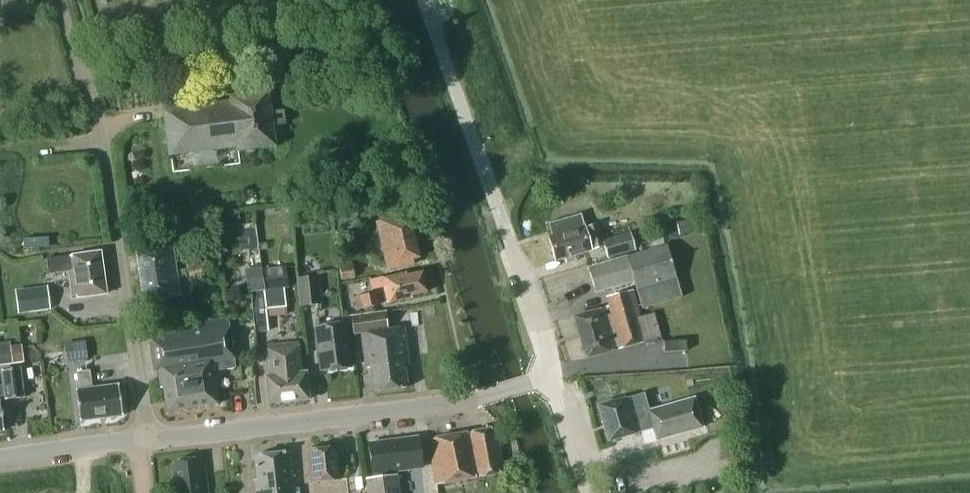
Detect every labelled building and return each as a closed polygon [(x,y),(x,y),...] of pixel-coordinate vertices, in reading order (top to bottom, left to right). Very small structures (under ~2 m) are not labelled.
[(270,112),(267,91),(229,96),(230,101),(163,109),(168,155),(236,146),(236,151),(275,146),(272,125),(284,124),(282,110),(270,112)] [(334,172),(323,173),(325,186),(336,185),(334,172)] [(239,212),(221,214),(222,224),(240,221),(239,212)] [(403,221),(402,216),(376,222),(387,270),(413,264),(412,259),(418,258),(409,220),(403,221)] [(692,219),(675,223),(679,236),(695,232),(692,219)] [(362,233),(359,220),(338,226),(341,238),(362,233)] [(602,241),(597,224),(584,228),(584,226),(548,236),(555,261),(604,247),(607,258),(635,250),(627,225),(608,231),(611,239),(602,241)] [(49,238),(23,239),(24,249),(49,248),(49,238)] [(267,242),(259,243),(260,250),(268,250),(267,242)] [(680,291),(666,245),(588,268),(595,293),(633,282),(642,309),(681,297),(680,291)] [(179,295),(172,247),(135,252),(143,301),(179,295)] [(48,274),(68,271),(71,298),(106,294),(100,252),(66,256),(46,259),(48,274)] [(339,264),(342,281),(355,279),(352,262),(339,264)] [(266,290),(268,308),(285,306),(283,288),(288,287),(285,265),(263,267),(266,290)] [(266,290),(263,267),(246,269),(249,292),(251,292),(266,290)] [(426,292),(422,272),(406,276),(406,274),(382,280),(381,277),(368,280),(370,290),(384,287),(388,303),(411,298),(410,296),(426,292)] [(300,308),(319,306),(317,278),(297,280),(300,308)] [(15,289),(18,313),(50,309),(47,286),(15,289)] [(268,308),(266,290),(251,292),(255,332),(270,331),(268,308)] [(640,317),(633,290),(614,296),(617,305),(573,316),(585,359),(643,342),(636,318),(640,317)] [(378,305),(375,293),(361,296),(364,309),(378,305)] [(408,362),(403,328),(387,330),(385,312),(350,317),(353,334),(360,333),(365,368),(370,367),(374,392),(407,387),(404,363),(408,362)] [(215,371),(236,368),(228,317),(147,331),(153,372),(157,371),(159,388),(162,388),(166,413),(185,410),(206,407),(218,405),(215,384),(217,383),(215,371)] [(350,368),(345,323),(316,327),(321,371),(350,368)] [(67,362),(88,359),(85,340),(65,343),(67,362)] [(686,351),(685,340),(663,342),(664,352),(686,351)] [(282,344),(288,402),(308,400),(305,373),(301,373),(298,343),(282,344)] [(268,404),(288,402),(282,344),(267,346),(270,376),(266,376),(268,404)] [(10,346),(0,347),(0,366),(13,364),(10,346)] [(19,368),(1,370),(3,385),(0,385),(0,397),(5,396),(5,400),(23,398),(19,368)] [(118,384),(91,388),(89,371),(76,372),(79,390),(75,390),(80,421),(123,416),(118,384)] [(648,411),(643,394),(624,399),(624,398),(597,406),(607,441),(652,429),(656,440),(700,428),(693,400),(648,411)] [(454,481),(503,472),(494,427),(428,440),(435,485),(437,484),(439,492),(440,492),(456,490),(454,481)] [(422,467),(418,437),(369,444),(373,473),(422,467)] [(309,448),(312,482),(341,479),(337,445),(309,448)] [(288,452),(253,456),(256,480),(254,480),(255,492),(299,492),(299,488),(295,488),(293,476),(291,476),(288,452)] [(196,458),(175,461),(178,482),(173,483),(174,492),(208,492),(205,466),(197,467),(196,458)] [(396,475),(365,479),(367,492),(398,492),(396,475)]
